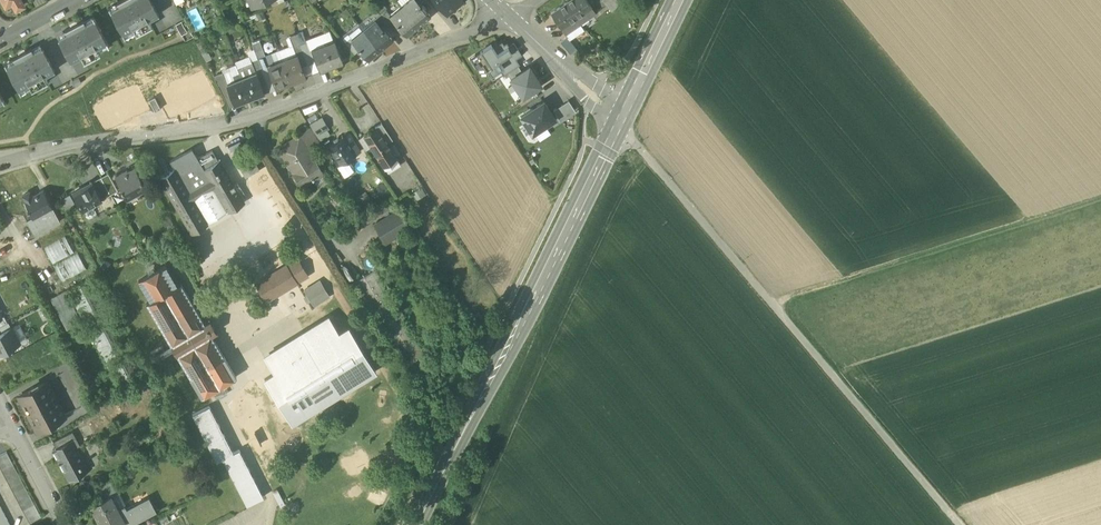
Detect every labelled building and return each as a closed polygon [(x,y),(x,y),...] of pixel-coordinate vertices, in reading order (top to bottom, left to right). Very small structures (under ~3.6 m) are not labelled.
[(22,0),(15,0),(12,2),(13,5),(16,9),(24,4),(22,0)] [(149,20),(138,0),(119,0),(117,1),(117,2),(119,6),(110,11),(122,34),(133,28),(135,32),(136,34),(152,26),(149,20)] [(149,20),(159,14),(151,0),(138,0),(149,20)] [(401,5),(418,24),(430,15),(421,5),(418,0),(407,0),(401,5)] [(446,14),(463,1),(462,0),(435,0),(446,14)] [(566,3),(580,23),(580,24),(588,18),(585,13),(591,9),(594,14),(595,13),(586,0),(569,0),(566,3)] [(611,11),(621,2),(620,0),(601,0),(611,11)] [(108,7),(110,11),(119,6),(117,2),(108,7)] [(580,23),(566,3),(551,13),(562,28),(569,23),(572,29),(580,23)] [(406,35),(418,24),(401,5),(390,14),(389,15),(394,20),(406,35)] [(196,29),(204,25),(196,7),(187,11),(196,29)] [(385,9),(379,13),(389,24),(394,20),(389,15),(390,14),(385,9)] [(585,13),(588,18),(594,14),(591,9),(585,13)] [(389,24),(379,13),(374,18),(375,19),(383,29),(389,24)] [(93,15),(83,20),(85,24),(95,19),(93,15)] [(363,29),(375,19),(374,18),(372,16),(360,25),(363,29)] [(66,28),(68,33),(81,56),(84,62),(100,54),(99,51),(97,47),(107,42),(95,19),(85,24),(83,20),(83,19),(66,28)] [(375,19),(363,29),(380,49),(392,39),(383,29),(375,19)] [(352,38),(363,29),(360,25),(359,23),(342,38),(345,42),(351,37),(352,38)] [(569,23),(562,28),(566,33),(572,29),(569,23)] [(585,30),(580,24),(580,23),(572,29),(566,33),(570,40),(585,30)] [(133,28),(122,34),(124,37),(135,32),(133,28)] [(380,49),(363,29),(352,38),(351,39),(359,49),(368,59),(380,49)] [(312,49),(333,40),(329,32),(307,41),(314,62),(316,61),(312,49)] [(70,61),(81,56),(68,33),(58,38),(70,61)] [(303,33),(297,35),(300,44),(307,41),(303,33)] [(290,38),(293,45),(296,53),(303,50),(300,44),(297,35),(290,38)] [(345,42),(354,53),(359,49),(351,39),(352,38),(351,37),(345,42)] [(561,42),(570,53),(576,48),(567,37),(561,42)] [(316,61),(319,69),(320,70),(343,61),(335,40),(333,40),(312,49),(316,61)] [(512,52),(516,50),(511,43),(508,45),(507,41),(504,43),(502,41),(498,43),(496,40),(491,44),(497,52),(508,45),(512,52)] [(252,44),(255,50),(258,59),(265,56),(259,41),(252,44)] [(303,50),(308,64),(314,62),(307,41),(300,44),(303,50)] [(522,55),(514,41),(511,43),(516,50),(512,52),(516,59),(522,55)] [(97,47),(99,51),(109,45),(107,42),(97,47)] [(480,50),(481,51),(491,44),(491,43),(480,50)] [(497,52),(491,44),(481,51),(491,66),(488,68),(492,74),(499,69),(504,67),(500,60),(512,52),(508,45),(497,52)] [(279,51),(283,60),(289,58),(289,59),(297,56),(296,53),(293,45),(279,51)] [(32,52),(44,75),(55,70),(42,46),(32,52)] [(44,75),(32,52),(30,48),(13,57),(13,58),(15,61),(6,66),(18,89),(29,84),(30,87),(32,90),(48,81),(44,75)] [(237,65),(238,69),(252,63),(253,65),(260,63),(258,59),(255,50),(248,52),(250,57),(236,62),(237,65)] [(298,56),(302,66),(308,64),(303,50),(296,53),(297,56),(298,56)] [(283,60),(279,51),(265,56),(269,67),(277,64),(277,62),(283,60)] [(481,51),(475,54),(482,65),(489,76),(492,74),(488,68),(491,66),(481,51)] [(518,65),(520,64),(516,59),(512,52),(500,60),(504,67),(499,69),(503,75),(507,73),(518,65)] [(475,54),(469,58),(477,69),(482,65),(475,54)] [(260,63),(267,80),(273,78),(269,67),(265,56),(258,59),(260,63)] [(289,58),(283,60),(291,81),(305,75),(305,74),(302,66),(298,56),(297,56),(289,59),(289,58)] [(4,63),(6,66),(15,61),(13,58),(4,63)] [(291,81),(283,60),(277,62),(277,64),(269,67),(273,78),(276,87),(291,81)] [(316,61),(314,62),(308,64),(311,72),(319,69),(316,61)] [(238,69),(242,78),(249,76),(249,77),(256,74),(253,65),(252,63),(238,69)] [(257,74),(260,83),(267,80),(260,63),(253,65),(256,74),(257,74)] [(311,72),(308,64),(302,66),(305,74),(311,72)] [(235,81),(242,78),(238,69),(237,65),(223,71),(225,76),(228,85),(236,82),(235,81)] [(507,73),(510,78),(522,71),(518,65),(507,73)] [(522,71),(510,78),(523,97),(541,85),(529,66),(522,71)] [(166,91),(159,95),(170,117),(213,95),(202,74),(195,77),(193,75),(165,89),(166,91)] [(249,76),(242,78),(249,97),(264,91),(260,83),(257,74),(256,74),(249,77),(249,76)] [(216,79),(223,97),(231,94),(228,85),(225,76),(216,79)] [(235,103),(249,97),(242,78),(235,81),(236,82),(228,85),(231,94),(235,103)] [(276,87),(273,78),(267,80),(271,91),(277,88),(276,87)] [(271,91),(267,80),(260,83),(264,91),(264,93),(271,91)] [(20,93),(30,87),(29,84),(18,89),(20,93)] [(101,105),(94,109),(105,131),(147,109),(136,88),(129,91),(128,89),(99,103),(101,105)] [(161,108),(154,96),(149,100),(155,111),(161,108)] [(568,100),(553,110),(561,121),(576,111),(568,100)] [(544,101),(521,116),(532,133),(534,131),(546,124),(555,118),(544,101)] [(310,122),(317,133),(327,128),(329,127),(322,116),(310,122)] [(376,128),(387,144),(393,140),(382,123),(375,127),(376,128)] [(551,132),(546,124),(534,131),(539,140),(551,132)] [(299,134),(307,146),(318,140),(310,127),(299,134)] [(330,133),(327,128),(317,133),(320,139),(330,133)] [(371,146),(378,156),(390,148),(387,144),(376,128),(364,136),(371,146)] [(278,147),(302,186),(313,178),(323,172),(307,146),(299,134),(278,147)] [(358,139),(366,150),(371,146),(364,136),(364,135),(358,139)] [(329,145),(341,163),(360,151),(352,138),(347,142),(344,136),(329,145)] [(192,147),(170,160),(174,168),(175,168),(189,191),(210,179),(204,168),(218,160),(212,150),(197,157),(192,147)] [(378,156),(385,167),(397,159),(390,148),(378,156)] [(253,157),(238,165),(245,177),(259,169),(253,157)] [(159,177),(192,233),(208,223),(207,222),(193,199),(214,186),(228,210),(229,211),(245,202),(219,159),(218,160),(204,168),(210,179),(189,191),(175,168),(174,168),(159,177)] [(401,165),(397,159),(385,167),(389,172),(401,165)] [(121,187),(126,197),(137,191),(137,192),(144,188),(144,187),(146,187),(141,179),(142,178),(135,166),(128,170),(127,168),(115,175),(121,186),(121,187)] [(108,172),(101,176),(110,193),(118,189),(108,172)] [(323,172),(313,178),(317,185),(327,179),(323,172)] [(110,193),(101,176),(91,181),(92,183),(101,198),(110,193)] [(73,191),(83,209),(84,209),(93,204),(101,199),(101,198),(92,183),(83,188),(82,186),(73,191)] [(193,199),(207,222),(228,210),(214,186),(193,199)] [(426,194),(421,187),(412,193),(417,200),(426,194)] [(28,207),(33,217),(52,206),(43,189),(33,195),(30,190),(23,194),(25,199),(29,207),(28,207)] [(359,217),(364,224),(391,208),(386,201),(359,217)] [(93,204),(84,209),(86,213),(95,208),(93,204)] [(52,206),(33,217),(39,228),(59,217),(52,206)] [(372,223),(383,242),(408,228),(397,209),(372,223)] [(31,232),(39,228),(33,217),(25,221),(31,232)] [(52,263),(74,252),(65,235),(44,246),(52,263)] [(54,265),(62,281),(86,268),(77,252),(54,265)] [(308,275),(298,258),(256,284),(266,301),(308,275)] [(139,280),(150,301),(178,285),(166,264),(139,280)] [(83,322),(119,391),(146,377),(93,275),(66,289),(83,322)] [(305,290),(315,305),(329,297),(320,281),(305,290)] [(147,303),(158,322),(193,302),(181,282),(178,285),(150,301),(147,303)] [(53,297),(70,329),(83,322),(66,289),(53,297)] [(203,319),(193,302),(158,322),(190,376),(224,356),(214,339),(212,340),(210,336),(213,334),(214,328),(212,324),(206,323),(203,324),(201,320),(203,319)] [(306,336),(332,320),(329,316),(303,332),(306,336)] [(267,360),(274,373),(340,333),(332,320),(306,336),(303,332),(288,342),(291,346),(267,360)] [(0,333),(0,353),(19,343),(11,327),(0,333)] [(349,327),(340,333),(274,373),(264,379),(291,422),(376,370),(349,327)] [(291,346),(288,342),(264,357),(267,360),(291,346)] [(224,356),(190,376),(202,397),(236,377),(224,356)] [(26,403),(31,412),(56,399),(46,382),(19,396),(23,404),(26,403)] [(261,395),(231,411),(245,438),(275,423),(261,395)] [(65,417),(56,399),(31,412),(36,422),(33,423),(38,431),(65,417)] [(223,458),(247,505),(263,497),(239,450),(233,453),(209,406),(193,414),(217,461),(223,458)] [(53,450),(64,444),(76,438),(72,431),(53,441),(56,447),(53,449),(53,450)] [(79,444),(76,438),(64,444),(67,450),(79,444)] [(64,444),(53,450),(57,456),(67,450),(64,444)] [(64,469),(69,480),(92,468),(86,457),(81,459),(75,447),(80,445),(79,444),(67,450),(57,456),(60,462),(59,462),(63,470),(64,469)] [(0,455),(0,462),(10,457),(6,451),(0,455)] [(0,462),(0,468),(1,469),(13,463),(10,457),(0,462)] [(13,463),(1,469),(4,475),(16,469),(13,463)] [(16,469),(4,475),(7,481),(19,475),(16,469)] [(19,475),(7,481),(10,487),(22,481),(19,475)] [(95,488),(102,500),(110,496),(111,497),(119,492),(112,479),(95,488)] [(22,481),(10,487),(13,493),(25,487),(22,481)] [(25,487),(13,493),(17,499),(28,493),(25,487)] [(28,493),(17,499),(20,505),(32,499),(28,493)] [(124,522),(117,509),(111,497),(110,496),(102,500),(92,506),(102,524),(118,524),(124,522)] [(117,509),(124,522),(118,524),(131,524),(157,511),(149,497),(126,508),(125,505),(117,509)] [(32,499),(20,505),(23,511),(35,505),(32,499)] [(35,505),(23,511),(26,517),(38,511),(35,505)] [(38,511),(26,517),(29,523),(41,517),(38,511)]
